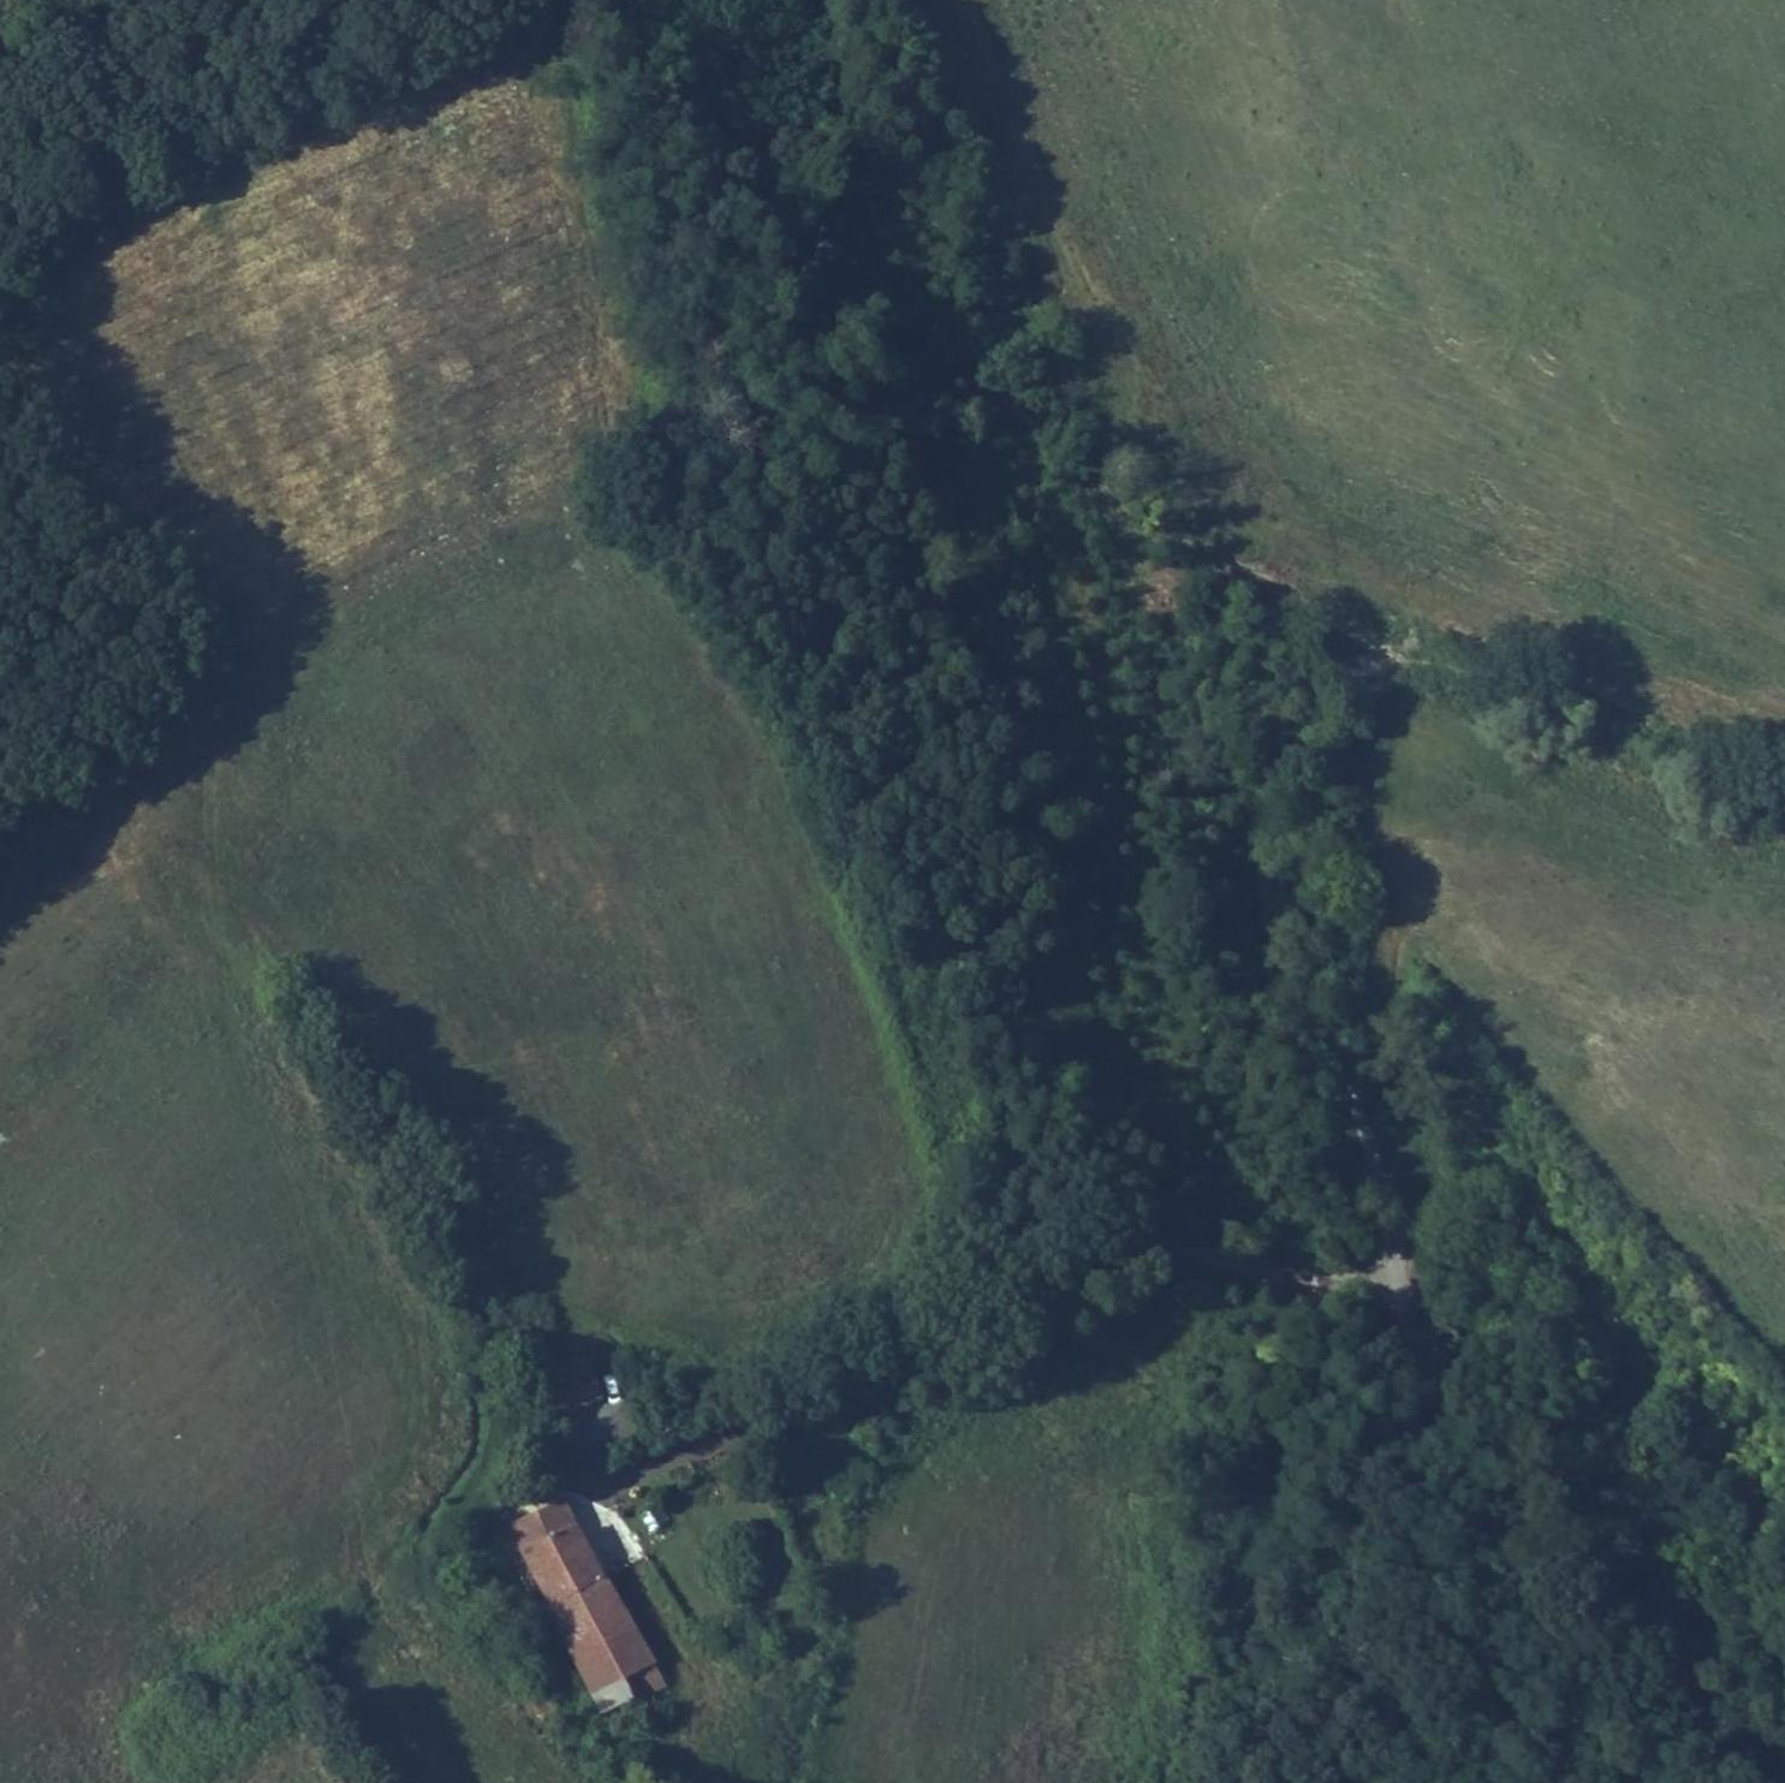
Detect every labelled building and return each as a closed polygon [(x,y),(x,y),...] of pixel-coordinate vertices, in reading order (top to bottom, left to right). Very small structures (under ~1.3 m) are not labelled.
[(535,1376),(554,1418),(605,1395),(586,1353),(535,1376)] [(660,1665),(572,1483),(500,1518),(597,1719),(637,1700),(628,1681),(660,1665)]
